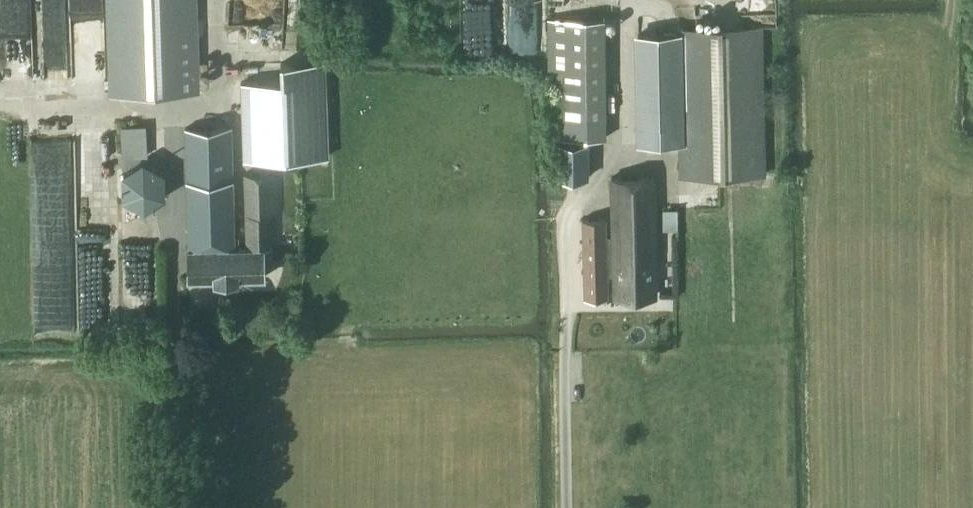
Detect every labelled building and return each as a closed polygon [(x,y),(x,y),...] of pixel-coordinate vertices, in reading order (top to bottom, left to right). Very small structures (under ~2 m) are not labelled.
[(110,97),(199,94),(196,0),(106,0),(110,97)] [(603,20),(548,20),(548,68),(557,68),(557,82),(604,82),(603,35),(603,20)] [(675,34),(634,35),(636,145),(677,144),(678,178),(766,176),(765,174),(762,26),(675,28),(675,34)] [(282,81),(240,82),(243,161),(285,159),(329,157),(325,61),(281,63),(282,81)] [(604,82),(557,82),(557,138),(557,139),(604,139),(604,102),(604,82)] [(122,159),(147,157),(145,126),(120,127),(122,159)] [(235,237),(233,180),(232,127),(183,128),(185,181),(187,249),(186,249),(187,281),(265,279),(264,255),(273,255),(272,215),(278,215),(277,173),(243,174),(245,248),(239,248),(238,237),(235,237)] [(587,142),(557,142),(557,179),(587,178),(587,142)] [(144,209),(163,197),(162,174),(142,163),(123,175),(124,198),(144,209)] [(610,236),(606,237),(607,276),(611,276),(612,299),(657,298),(654,177),(609,178),(610,213),(610,236)] [(605,219),(581,220),(583,299),(607,299),(607,276),(606,237),(605,219)]
